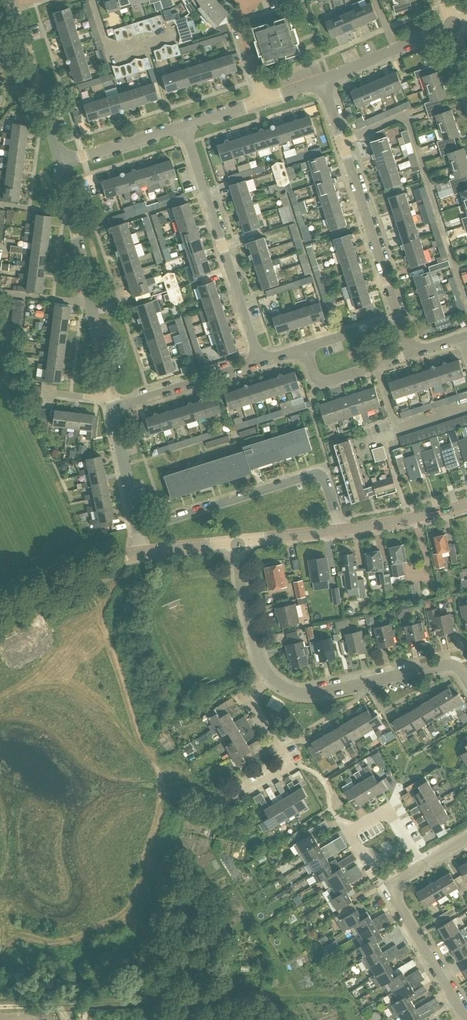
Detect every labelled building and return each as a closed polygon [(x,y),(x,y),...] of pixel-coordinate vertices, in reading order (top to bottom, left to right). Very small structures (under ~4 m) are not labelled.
[(120,9),(117,0),(104,0),(108,12),(114,10),(115,13),(118,15),(121,14),(120,9)] [(131,5),(130,0),(117,0),(120,9),(131,5)] [(168,7),(166,0),(160,0),(162,9),(168,7)] [(208,0),(186,0),(183,2),(185,5),(190,13),(197,8),(208,0)] [(219,5),(215,0),(208,0),(197,8),(202,14),(201,15),(200,16),(203,20),(219,5)] [(400,3),(393,6),(396,14),(413,8),(410,1),(414,0),(399,0),(400,3)] [(92,13),(89,1),(83,3),(86,15),(92,13)] [(360,7),(367,22),(378,18),(371,2),(360,7)] [(219,5),(203,20),(206,23),(207,22),(208,21),(214,27),(228,22),(226,15),(227,14),(219,5)] [(356,27),(367,22),(360,7),(349,12),(356,27)] [(57,25),(73,20),(69,8),(53,13),(57,25)] [(172,20),(173,19),(169,9),(163,11),(166,22),(172,20)] [(356,27),(349,12),(338,17),(345,32),(351,29),(352,30),(352,31),(353,31),(354,31),(355,31),(356,31),(356,30),(356,29),(356,27)] [(86,15),(90,27),(96,25),(92,13),(86,15)] [(152,32),(157,28),(163,26),(160,15),(148,18),(150,23),(152,32)] [(178,31),(189,27),(186,16),(173,19),(172,20),(176,25),(178,31)] [(294,28),(290,16),(289,16),(276,20),(276,22),(274,21),(270,22),(268,24),(267,23),(254,27),(253,27),(257,40),(256,40),(261,56),(262,55),(266,65),(266,64),(279,60),(279,58),(287,55),(289,63),(289,64),(304,60),(303,60),(298,44),(300,43),(295,28),(294,28)] [(334,37),(345,32),(338,17),(327,22),(334,37)] [(152,32),(150,23),(148,18),(137,22),(140,33),(146,31),(152,32)] [(61,36),(77,31),(73,20),(57,25),(61,36)] [(134,35),(140,33),(137,22),(125,26),(130,39),(134,35)] [(90,27),(94,38),(100,36),(96,25),(90,27)] [(129,39),(130,39),(125,26),(113,29),(117,41),(123,39),(129,39)] [(189,27),(178,31),(180,37),(179,44),(193,39),(189,27)] [(64,48),(80,43),(77,31),(61,36),(64,48)] [(213,37),(215,43),(226,40),(225,34),(213,37)] [(103,48),(100,36),(94,38),(96,45),(97,50),(103,48)] [(344,48),(354,43),(351,36),(340,40),(344,48)] [(203,47),(215,43),(213,37),(201,41),(203,47)] [(190,44),(192,51),(203,47),(201,41),(190,44)] [(66,60),(84,54),(80,43),(64,48),(68,58),(66,59),(66,60)] [(181,54),(179,48),(177,43),(171,45),(165,44),(169,58),(181,54)] [(157,62),(169,58),(165,44),(159,48),(153,50),(157,62)] [(181,54),(192,51),(190,44),(179,48),(181,54)] [(103,48),(97,50),(95,51),(99,62),(101,61),(107,59),(103,48)] [(69,71),(88,66),(84,54),(66,60),(65,61),(65,62),(66,63),(67,64),(68,64),(69,64),(71,70),(70,71),(69,71)] [(219,58),(225,74),(236,70),(231,54),(219,58)] [(151,68),(151,67),(148,57),(142,59),(135,58),(139,72),(148,69),(151,68)] [(127,76),(139,72),(135,58),(130,62),(124,64),(127,76)] [(225,75),(225,74),(219,58),(208,61),(213,77),(220,75),(221,77),(222,77),(223,77),(224,77),(224,76),(225,76),(225,75)] [(111,71),(107,59),(101,61),(105,73),(111,71)] [(202,81),(213,77),(208,61),(196,65),(202,82),(202,81)] [(116,79),(127,76),(124,64),(118,66),(111,65),(116,79)] [(201,83),(202,82),(196,65),(185,69),(190,85),(196,83),(198,84),(199,85),(200,85),(200,84),(201,84),(201,83)] [(69,71),(69,72),(69,73),(70,75),(71,75),(73,75),(75,83),(91,77),(88,66),(69,71)] [(428,89),(444,84),(440,71),(434,73),(431,66),(415,72),(417,79),(424,77),(428,89)] [(143,86),(148,101),(158,98),(153,83),(157,82),(152,67),(151,67),(151,68),(148,69),(152,83),(143,86)] [(173,72),(179,88),(190,85),(185,69),(173,72)] [(167,92),(179,88),(173,72),(162,76),(167,92)] [(392,92),(404,87),(397,72),(385,76),(392,92)] [(112,73),(101,77),(103,82),(114,79),(112,73)] [(381,97),(392,92),(385,76),(374,81),(381,97)] [(91,86),(103,82),(101,77),(89,80),(91,86)] [(91,86),(89,80),(77,84),(79,90),(91,86)] [(374,81),(363,86),(370,102),(381,97),(374,81)] [(427,110),(444,105),(442,98),(448,96),(444,84),(428,89),(432,101),(425,103),(427,110)] [(136,105),(148,101),(143,86),(131,89),(136,105)] [(359,106),(370,102),(363,86),(352,91),(359,106)] [(135,105),(136,105),(131,89),(120,93),(125,109),(130,107),(131,108),(131,109),(132,109),(133,110),(134,109),(135,108),(135,107),(135,105)] [(123,109),(125,109),(120,93),(108,97),(113,113),(118,111),(119,112),(120,113),(121,113),(122,113),(123,113),(123,112),(124,111),(124,110),(123,109)] [(101,116),(113,113),(108,97),(96,101),(101,116)] [(88,120),(101,116),(96,101),(84,104),(88,120)] [(409,101),(398,106),(401,111),(412,107),(409,101)] [(440,128),(456,122),(452,109),(446,111),(444,105),(427,110),(430,118),(436,116),(440,128)] [(398,106),(387,110),(390,116),(401,111),(398,106)] [(387,110),(376,115),(379,121),(390,116),(387,110)] [(299,119),(304,135),(316,131),(311,115),(299,119)] [(379,121),(376,115),(365,120),(363,116),(357,118),(362,128),(379,121)] [(293,139),(304,135),(299,119),(287,123),(293,139)] [(440,149),(456,143),(454,137),(460,135),(456,122),(440,128),(444,139),(437,141),(440,149)] [(3,132),(2,137),(11,138),(11,136),(26,138),(28,125),(13,123),(11,133),(3,132)] [(281,143),(293,139),(287,123),(277,126),(276,125),(281,143)] [(281,143),(276,125),(275,124),(274,124),(273,125),(272,125),(272,126),(271,126),(271,127),(271,128),(265,130),(270,146),(281,143)] [(265,130),(264,129),(264,128),(263,128),(262,128),(261,128),(260,129),(260,130),(260,132),(253,134),(258,150),(270,146),(265,130)] [(405,144),(411,142),(407,130),(401,132),(405,144)] [(253,134),(242,138),(247,154),(258,150),(253,134)] [(1,144),(0,149),(9,151),(10,148),(25,150),(26,138),(11,136),(11,138),(10,146),(1,144)] [(375,153),(391,148),(388,136),(371,142),(375,153)] [(242,138),(231,141),(230,141),(236,157),(247,154),(242,138)] [(230,141),(231,141),(230,140),(229,139),(228,139),(227,139),(226,140),(226,141),(225,143),(219,145),(224,161),(236,157),(230,141)] [(409,155),(415,153),(411,142),(405,144),(409,155)] [(466,161),(466,157),(464,148),(458,150),(456,143),(440,149),(442,156),(449,154),(452,166),(466,161)] [(299,160),(311,156),(309,150),(307,151),(306,146),(299,148),(301,153),(297,154),(299,160)] [(309,150),(311,156),(322,153),(320,147),(309,150)] [(8,163),(8,161),(23,163),(25,150),(10,148),(9,151),(8,158),(0,157),(0,162),(8,163)] [(379,165),(395,159),(391,148),(375,153),(372,154),(374,159),(377,158),(379,165)] [(412,167),(418,165),(415,153),(409,155),(412,167)] [(299,160),(297,154),(286,158),(288,164),(299,160)] [(313,172),(332,167),(332,166),(329,167),(326,156),(301,163),(303,169),(311,167),(313,172)] [(383,176),(399,171),(395,159),(379,165),(376,166),(377,170),(380,169),(383,176)] [(159,164),(164,180),(176,176),(171,160),(159,164)] [(6,176),(6,173),(22,175),(23,163),(8,161),(8,163),(7,171),(0,170),(0,175),(6,176)] [(452,166),(456,178),(450,180),(452,187),(466,182),(466,176),(466,175),(466,161),(452,166)] [(272,166),(274,172),(280,170),(278,162),(277,162),(272,166)] [(284,162),(278,162),(280,170),(286,169),(284,162)] [(164,180),(159,164),(148,167),(153,183),(158,182),(160,187),(165,186),(164,180)] [(252,168),(254,174),(265,171),(263,165),(252,168)] [(152,183),(153,183),(148,167),(138,171),(135,169),(141,187),(147,185),(149,192),(154,190),(152,183)] [(317,184),(335,178),(333,178),(331,172),(333,171),(332,167),(313,172),(317,184)] [(141,187),(135,169),(134,168),(133,168),(132,169),(131,170),(131,171),(131,173),(125,175),(130,191),(135,189),(137,195),(142,193),(141,187)] [(242,178),(254,174),(252,168),(240,172),(242,178)] [(283,178),(289,176),(286,169),(280,170),(283,178)] [(283,178),(280,170),(274,172),(276,180),(283,178)] [(399,171),(383,176),(386,188),(403,182),(399,171)] [(125,175),(124,173),(124,172),(123,172),(122,172),(121,172),(120,173),(119,174),(120,177),(113,179),(118,194),(123,193),(126,200),(131,198),(129,191),(130,191),(125,175)] [(242,178),(240,172),(228,176),(230,182),(242,178)] [(5,188),(5,186),(20,188),(22,175),(6,173),(6,176),(5,183),(0,183),(0,187),(5,188)] [(278,186),(285,186),(283,178),(276,180),(278,186)] [(320,195),(336,190),(334,183),(337,182),(335,178),(317,184),(320,195)] [(107,198),(118,194),(113,179),(102,182),(107,198)] [(247,180),(230,185),(234,195),(250,190),(247,180)] [(452,187),(441,191),(443,197),(454,193),(454,195),(461,192),(465,204),(466,204),(466,182),(452,187)] [(3,200),(3,199),(19,201),(20,188),(5,186),(5,188),(4,196),(0,195),(0,200),(3,200)] [(419,188),(423,200),(429,198),(425,186),(419,188)] [(237,205),(253,200),(250,190),(234,195),(237,205)] [(324,206),(340,201),(336,190),(320,195),(324,206)] [(292,204),(298,202),(295,191),(289,192),(292,204)] [(393,209),(410,204),(406,192),(390,197),(393,209)] [(172,204),(186,199),(184,193),(170,198),(172,204)] [(280,195),(282,201),(288,199),(286,193),(280,195)] [(161,207),(172,204),(170,198),(159,201),(161,207)] [(433,209),(429,198),(423,200),(426,211),(433,209)] [(295,220),(288,199),(282,201),(283,207),(278,208),(284,224),(295,220)] [(240,215),(256,210),(253,200),(237,205),(240,215)] [(149,211),(161,207),(159,201),(147,205),(149,211)] [(328,218),(344,213),(340,201),(324,206),(328,218)] [(176,220),(193,214),(189,202),(172,208),(176,220)] [(296,215),(302,213),(298,202),(292,204),(296,215)] [(397,221),(413,215),(410,204),(393,209),(397,221)] [(138,215),(149,211),(147,205),(136,209),(138,215)] [(126,218),(138,215),(136,209),(124,212),(126,218)] [(436,221),(433,209),(426,211),(430,223),(436,221)] [(256,210),(240,215),(242,220),(239,221),(240,225),(243,224),(245,232),(262,227),(259,220),(262,219),(261,214),(258,215),(256,210)] [(114,222),(126,218),(124,212),(112,216),(114,222)] [(154,227),(160,225),(157,213),(150,215),(154,227)] [(300,227),(306,225),(302,213),(296,215),(300,227)] [(344,213),(328,218),(331,230),(347,224),(344,213)] [(180,231),(199,225),(198,224),(196,225),(193,214),(176,220),(180,231)] [(26,223),(25,228),(35,229),(35,227),(50,229),(52,216),(37,215),(35,224),(26,223)] [(401,232),(417,227),(413,215),(397,221),(401,232)] [(145,229),(151,227),(148,216),(142,218),(145,229)] [(434,234),(440,232),(436,221),(430,223),(434,234)] [(114,239),(131,234),(127,222),(110,228),(110,227),(107,228),(109,233),(112,232),(114,239)] [(158,238),(164,236),(160,225),(154,227),(158,238)] [(183,242),(200,237),(198,230),(200,229),(199,225),(180,231),(183,242)] [(24,235),(24,240),(33,241),(33,240),(49,241),(50,229),(35,227),(35,229),(34,237),(24,235)] [(149,241),(155,239),(151,227),(145,229),(149,241)] [(291,229),(294,241),(300,239),(297,227),(296,227),(291,229)] [(404,243),(421,238),(417,227),(401,232),(404,243)] [(444,243),(440,232),(434,234),(436,240),(432,241),(434,247),(438,246),(438,245),(444,243)] [(355,246),(354,245),(352,239),(355,238),(353,233),(351,234),(335,239),(338,251),(355,246)] [(115,252),(134,245),(131,234),(114,239),(118,250),(115,251),(115,252)] [(162,249),(168,247),(164,236),(158,238),(162,249)] [(187,254),(204,248),(200,237),(183,242),(187,254)] [(249,255),(269,249),(265,237),(246,243),(247,248),(250,247),(252,254),(249,255)] [(408,255),(424,250),(421,238),(404,243),(401,244),(403,249),(406,248),(408,255)] [(153,253),(159,251),(155,239),(149,241),(153,253)] [(298,252),(304,250),(300,239),(294,241),(298,252)] [(10,245),(10,252),(22,253),(32,254),(32,252),(47,254),(49,241),(33,240),(33,241),(32,249),(23,248),(23,246),(10,245)] [(310,260),(316,258),(312,243),(305,245),(310,260)] [(449,260),(444,243),(438,245),(438,246),(441,256),(437,258),(439,263),(449,260)] [(122,262),(138,257),(134,245),(115,252),(116,256),(119,255),(122,262)] [(358,257),(356,250),(358,249),(357,245),(354,245),(355,246),(338,251),(342,262),(358,257)] [(165,261),(172,259),(168,247),(162,249),(165,261)] [(191,265),(207,260),(204,248),(187,254),(191,265)] [(256,266),(272,260),(269,249),(249,255),(251,259),(254,258),(256,266)] [(304,250),(298,252),(302,264),(308,262),(304,250)] [(424,250),(408,255),(405,256),(406,260),(410,259),(412,267),(428,261),(424,250)] [(156,264),(163,262),(159,251),(153,253),(156,264)] [(21,260),(20,265),(30,266),(30,265),(45,266),(47,254),(32,252),(32,254),(31,262),(21,260)] [(345,274),(362,269),(360,262),(362,261),(360,256),(358,257),(342,262),(345,274)] [(126,274),(142,268),(138,257),(122,262),(126,274)] [(280,258),(272,260),(256,266),(260,277),(276,272),(274,265),(279,264),(282,263),(280,258)] [(314,271),(320,269),(316,258),(310,260),(314,271)] [(207,260),(191,265),(195,277),(211,272),(207,260)] [(417,288),(439,281),(435,282),(433,277),(437,275),(436,271),(451,266),(449,260),(439,263),(430,266),(431,271),(415,276),(418,286),(417,288)] [(308,262),(302,264),(305,275),(311,273),(308,262)] [(19,273),(19,278),(28,279),(29,277),(44,279),(45,266),(30,265),(30,266),(29,274),(19,273)] [(145,280),(150,278),(145,279),(142,268),(126,274),(129,285),(145,280)] [(317,282),(324,280),(320,269),(314,271),(317,282)] [(362,269),(345,274),(349,285),(365,280),(362,269)] [(171,281),(168,272),(162,277),(164,283),(171,281)] [(171,281),(176,279),(174,273),(168,272),(171,281)] [(276,272),(260,277),(264,289),(280,283),(276,272)] [(312,275),(301,279),(303,285),(314,281),(312,275)] [(452,290),(458,288),(454,276),(448,278),(450,284),(452,290)] [(18,286),(18,290),(27,291),(27,290),(42,292),(44,279),(29,277),(28,279),(27,287),(18,286)] [(145,280),(129,285),(133,297),(149,292),(147,284),(151,283),(150,278),(145,280)] [(173,289),(179,287),(176,279),(171,281),(173,289)] [(301,279),(289,283),(291,289),(303,285),(301,279)] [(321,294),(327,292),(324,280),(317,282),(321,294)] [(353,297),(369,292),(365,280),(349,285),(353,297)] [(167,291),(173,289),(171,281),(164,283),(167,291)] [(202,298),(218,293),(214,281),(198,286),(202,298)] [(423,299),(443,293),(442,292),(438,294),(436,287),(438,287),(440,284),(439,281),(417,288),(416,291),(421,294),(423,299)] [(289,283),(278,286),(280,293),(291,289),(289,283)] [(268,297),(280,293),(278,286),(266,290),(268,297)] [(455,301),(462,299),(458,288),(452,290),(455,301)] [(175,295),(173,289),(167,291),(169,298),(175,295)] [(325,305),(331,303),(327,292),(321,294),(325,305)] [(369,292),(353,297),(356,308),(365,306),(369,317),(375,315),(371,304),(373,303),(369,292)] [(206,310),(222,304),(218,293),(202,298),(206,310)] [(426,311),(442,305),(440,299),(442,298),(444,296),(443,293),(423,299),(426,311)] [(175,295),(169,298),(171,304),(178,305),(178,304),(175,295)] [(462,299),(455,301),(459,313),(465,311),(462,299)] [(137,319),(156,313),(152,301),(133,307),(134,311),(138,311),(140,317),(137,318),(137,319)] [(324,322),(326,319),(326,318),(321,302),(309,306),(314,322),(320,320),(324,322)] [(329,317),(335,315),(331,303),(325,305),(329,317)] [(44,313),(44,318),(54,319),(54,317),(69,319),(71,306),(56,304),(54,314),(44,313)] [(209,321),(225,316),(222,304),(206,310),(209,321)] [(442,305),(426,311),(430,322),(435,321),(437,329),(452,324),(449,315),(446,316),(442,305)] [(303,326),(314,322),(309,306),(298,310),(303,326)] [(291,329),(303,326),(298,310),(286,313),(291,329)] [(144,329),(160,324),(156,313),(137,319),(138,323),(141,322),(144,329)] [(289,333),(291,329),(286,313),(274,317),(279,333),(286,331),(289,333)] [(187,328),(193,326),(189,314),(183,316),(187,328)] [(213,332),(231,327),(231,326),(229,327),(225,316),(209,321),(213,332)] [(43,326),(42,330),(52,332),(52,330),(67,332),(69,319),(54,317),(54,319),(53,327),(43,326)] [(178,331),(184,329),(180,317),(174,319),(178,331)] [(147,341),(164,335),(160,324),(144,329),(147,341)] [(187,328),(191,339),(197,338),(193,326),(187,328)] [(217,344),(235,338),(235,337),(233,338),(230,331),(233,331),(231,327),(213,332),(217,344)] [(178,331),(182,342),(188,340),(184,329),(178,331)] [(36,337),(36,342),(40,342),(40,343),(51,344),(51,342),(66,344),(67,332),(52,330),(52,332),(51,339),(41,338),(36,337)] [(151,352),(167,347),(164,335),(147,341),(151,352)] [(191,339),(194,351),(200,349),(197,338),(191,339)] [(235,338),(217,344),(220,356),(224,355),(225,360),(235,357),(233,352),(236,350),(234,343),(236,342),(235,338)] [(182,342),(185,354),(192,352),(188,340),(182,342)] [(64,357),(66,344),(51,342),(51,344),(50,352),(40,351),(39,353),(64,357)] [(155,364),(171,358),(167,347),(151,352),(155,364)] [(200,349),(194,351),(198,362),(204,360),(200,349)] [(187,371),(187,370),(188,370),(189,370),(196,367),(195,363),(192,352),(185,354),(189,365),(185,366),(180,367),(182,372),(187,371)] [(62,369),(64,357),(39,353),(39,355),(49,357),(48,364),(38,363),(37,366),(62,369)] [(171,358),(155,364),(159,375),(175,370),(171,358)] [(448,363),(453,380),(465,376),(461,365),(460,360),(449,363),(448,363)] [(453,380),(448,363),(445,361),(442,366),(438,367),(436,366),(442,383),(453,380)] [(442,383),(436,366),(433,365),(431,369),(425,371),(430,387),(442,383)] [(61,382),(62,369),(37,366),(37,368),(47,369),(46,377),(36,375),(36,380),(46,382),(46,380),(61,382)] [(419,391),(430,387),(425,371),(414,375),(419,391)] [(284,375),(290,392),(301,388),(296,372),(285,375),(284,375)] [(290,392),(284,375),(280,373),(278,377),(273,379),(278,395),(290,392)] [(407,394),(419,391),(414,375),(402,379),(407,394)] [(266,399),(278,395),(273,379),(261,383),(266,399)] [(396,398),(407,394),(402,379),(391,382),(396,398)] [(255,402),(250,385),(246,383),(244,388),(238,390),(243,406),(255,402)] [(255,402),(266,399),(261,383),(251,386),(250,385),(255,402)] [(382,406),(377,391),(376,387),(362,392),(368,411),(380,407),(382,412),(387,411),(385,405),(382,406)] [(232,410),(243,406),(238,390),(226,393),(232,410)] [(458,394),(460,400),(466,397),(466,391),(458,394)] [(368,411),(362,392),(348,396),(355,416),(361,414),(364,424),(371,422),(368,411)] [(432,394),(425,397),(427,403),(434,400),(432,394)] [(458,394),(446,397),(448,403),(460,400),(458,394)] [(205,399),(211,417),(222,413),(217,396),(206,400),(205,399)] [(341,420),(355,416),(348,396),(335,401),(341,420)] [(211,417),(205,399),(202,397),(199,402),(195,403),(194,403),(199,420),(211,417)] [(446,397),(435,401),(437,407),(448,403),(446,397)] [(199,420),(194,403),(190,401),(188,406),(183,407),(188,424),(199,420)] [(327,425),(341,420),(335,401),(321,405),(327,425)] [(423,405),(425,411),(437,407),(435,401),(423,405)] [(296,411),(308,408),(306,402),(294,405),(296,411)] [(294,405),(282,409),(284,415),(296,411),(294,405)] [(423,405),(412,408),(414,415),(425,411),(423,405)] [(176,427),(188,424),(183,407),(171,411),(176,427)] [(402,418),(414,415),(412,408),(400,412),(402,418)] [(284,415),(282,409),(271,413),(273,419),(284,415)] [(65,436),(68,412),(55,410),(53,426),(62,427),(61,436),(65,436)] [(165,431),(176,427),(171,411),(161,414),(159,413),(165,431)] [(78,438),(81,413),(68,412),(65,436),(66,436),(67,427),(75,428),(74,437),(78,438)] [(165,431),(159,413),(156,412),(153,416),(148,418),(148,419),(141,421),(146,436),(153,434),(153,435),(165,431)] [(81,413),(78,438),(79,438),(80,429),(87,430),(86,439),(90,439),(93,415),(81,413)] [(271,413),(259,416),(261,422),(273,419),(271,413)] [(259,416),(248,420),(250,426),(261,422),(259,416)] [(459,429),(464,427),(461,416),(456,418),(459,429)] [(456,430),(459,429),(456,418),(450,420),(454,431),(456,430)] [(238,430),(250,426),(248,420),(239,423),(236,424),(238,430)] [(449,432),(454,431),(450,420),(445,421),(449,432)] [(448,432),(449,432),(445,421),(440,423),(444,434),(448,432)] [(438,436),(444,434),(440,423),(435,425),(438,436)] [(433,437),(438,436),(435,425),(430,426),(433,437)] [(428,439),(430,438),(433,437),(430,426),(425,428),(428,439)] [(173,498),(254,473),(252,469),(314,450),(306,427),(245,447),(246,450),(166,476),(173,498)] [(247,429),(249,435),(257,433),(255,427),(247,429)] [(222,428),(215,430),(217,436),(224,434),(222,428)] [(423,441),(428,439),(425,428),(419,430),(423,441)] [(241,438),(249,435),(247,429),(239,432),(241,438)] [(215,430),(204,434),(205,440),(217,436),(215,430)] [(419,442),(423,441),(419,430),(414,431),(418,442),(419,442)] [(462,449),(459,441),(456,430),(454,431),(449,432),(448,432),(451,444),(441,447),(444,455),(447,466),(448,469),(459,465),(458,462),(465,460),(461,449),(462,449)] [(413,444),(418,442),(414,431),(409,433),(413,444)] [(411,444),(413,444),(409,433),(404,435),(407,445),(411,444)] [(204,434),(192,437),(194,443),(205,440),(204,434)] [(229,435),(217,439),(219,444),(231,441),(229,435)] [(402,447),(407,445),(404,435),(399,436),(402,447)] [(441,447),(438,436),(433,437),(430,438),(433,450),(423,453),(425,461),(429,472),(430,475),(441,472),(436,457),(444,455),(441,447)] [(181,441),(182,447),(194,443),(192,437),(181,441)] [(219,444),(217,439),(205,442),(207,448),(219,444)] [(353,449),(351,444),(356,442),(354,439),(335,444),(353,503),(370,498),(370,497),(377,494),(378,497),(398,491),(394,476),(387,478),(386,474),(381,475),(383,480),(377,481),(376,476),(372,478),(374,485),(364,488),(363,483),(367,482),(366,477),(361,478),(360,473),(364,472),(363,467),(359,468),(357,463),(361,462),(360,458),(356,459),(354,453),(359,452),(357,448),(353,449)] [(181,441),(169,444),(171,451),(182,447),(181,441)] [(425,461),(423,453),(419,442),(418,442),(413,444),(411,444),(415,455),(405,459),(404,456),(396,459),(401,474),(409,472),(412,481),(423,477),(418,463),(425,461)] [(79,444),(78,453),(85,454),(87,445),(79,444)] [(159,454),(171,451),(169,444),(157,448),(155,449),(153,454),(153,456),(159,454)] [(376,462),(387,458),(384,446),(372,449),(376,462)] [(80,475),(104,470),(101,456),(86,459),(88,468),(79,470),(80,475)] [(92,487),(107,483),(104,470),(80,475),(89,473),(90,481),(77,484),(77,488),(82,487),(83,488),(92,486),(92,487)] [(95,500),(110,497),(107,483),(92,487),(93,493),(84,495),(85,500),(94,498),(95,500)] [(97,514),(113,511),(110,497),(95,500),(96,506),(87,507),(88,512),(97,510),(97,514)] [(113,511),(97,514),(98,518),(89,520),(90,524),(100,523),(101,528),(111,526),(110,519),(114,518),(113,511)] [(448,544),(446,534),(433,537),(437,553),(433,554),(436,569),(445,566),(442,552),(450,551),(452,563),(458,562),(455,543),(448,544)] [(405,575),(403,562),(406,561),(403,545),(388,548),(391,564),(394,577),(405,575)] [(372,552),(371,550),(367,551),(367,553),(365,553),(369,576),(376,575),(378,584),(384,583),(385,591),(393,589),(390,574),(385,575),(383,568),(380,550),(372,552)] [(355,563),(353,554),(343,556),(345,564),(343,565),(343,571),(338,571),(339,576),(344,575),(344,572),(347,589),(358,587),(359,597),(366,596),(364,579),(358,579),(357,571),(358,571),(357,563),(355,563)] [(313,582),(329,579),(326,558),(309,561),(313,582)] [(270,590),(287,587),(282,564),(265,568),(270,590)] [(297,598),(307,596),(303,580),(294,582),(297,598)] [(411,602),(418,601),(414,583),(411,584),(408,585),(409,591),(411,602)] [(334,604),(336,604),(342,603),(339,587),(331,588),(334,604)] [(398,618),(403,617),(406,613),(411,612),(413,607),(409,604),(402,606),(397,613),(398,618)] [(299,623),(295,605),(276,609),(278,617),(279,617),(281,627),(299,623)] [(439,618),(437,608),(427,610),(431,628),(436,626),(438,635),(454,631),(450,615),(439,618)] [(422,624),(421,620),(411,622),(411,624),(404,625),(404,628),(405,627),(408,642),(426,638),(423,623),(422,624)] [(380,648),(395,645),(391,625),(376,629),(380,648)] [(351,654),(366,651),(362,632),(347,635),(351,654)] [(332,638),(313,642),(314,643),(315,649),(316,652),(314,652),(316,662),(321,661),(337,658),(335,649),(337,648),(336,643),(333,644),(332,639),(332,638)] [(304,648),(303,642),(287,646),(290,659),(292,659),(293,667),(308,664),(306,654),(309,653),(308,648),(304,648)] [(455,696),(450,687),(448,685),(444,688),(445,690),(441,693),(440,693),(445,702),(450,699),(455,707),(464,701),(459,693),(455,696)] [(440,693),(441,693),(439,691),(434,693),(436,696),(431,699),(436,707),(441,704),(446,713),(455,707),(450,699),(445,702),(440,693)] [(431,699),(430,696),(425,699),(427,701),(422,704),(427,713),(431,710),(436,718),(446,713),(441,704),(436,707),(431,699)] [(236,722),(235,721),(232,717),(242,711),(237,702),(232,704),(229,699),(207,713),(214,723),(209,726),(211,730),(208,732),(224,723),(227,727),(236,722)] [(422,704),(420,702),(416,704),(417,707),(413,710),(417,718),(422,715),(427,724),(436,718),(431,710),(427,713),(422,704)] [(374,717),(369,709),(367,707),(364,708),(366,711),(360,715),(359,715),(364,723),(369,720),(373,728),(383,723),(378,715),(374,717)] [(413,710),(412,710),(411,707),(407,710),(408,712),(403,715),(408,724),(413,721),(418,729),(427,724),(422,715),(417,718),(413,710)] [(459,716),(464,713),(461,708),(456,710),(459,716)] [(359,715),(360,715),(358,712),(355,714),(356,717),(350,720),(355,728),(359,726),(364,734),(373,728),(369,720),(364,723),(359,715)] [(403,715),(402,713),(397,716),(399,718),(394,721),(399,730),(403,727),(408,735),(418,729),(413,721),(408,724),(403,715)] [(232,737),(241,732),(238,726),(248,721),(245,716),(235,721),(236,722),(227,727),(224,723),(208,732),(210,736),(215,732),(218,731),(222,737),(230,733),(232,737)] [(350,720),(349,718),(346,720),(347,722),(341,726),(345,734),(350,731),(355,739),(364,734),(359,726),(355,728),(350,720)] [(446,725),(442,719),(438,722),(441,727),(446,725)] [(341,726),(339,723),(337,725),(338,728),(332,731),(336,739),(341,737),(346,745),(355,739),(350,731),(345,734),(341,726)] [(432,733),(436,730),(433,724),(428,727),(432,733)] [(332,731),(330,729),(327,731),(328,733),(323,737),(322,737),(327,745),(331,742),(336,750),(346,745),(341,737),(336,739),(332,731)] [(378,738),(383,735),(380,729),(375,732),(378,738)] [(231,752),(222,757),(224,760),(230,757),(233,756),(241,751),(238,746),(246,741),(256,735),(253,730),(243,736),(241,732),(232,737),(234,740),(226,745),(227,746),(231,752)] [(422,738),(427,736),(424,730),(419,733),(422,738)] [(394,737),(390,731),(384,734),(388,740),(389,741),(394,737)] [(331,753),(336,750),(331,742),(327,745),(322,737),(323,737),(321,734),(318,736),(319,739),(313,743),(318,751),(322,748),(327,756),(329,760),(332,765),(337,762),(333,757),(331,753)] [(369,743),(374,740),(370,735),(365,738),(369,743)] [(413,744),(418,741),(415,735),(410,738),(413,744)] [(233,756),(233,757),(238,764),(245,760),(248,766),(259,759),(255,753),(264,747),(259,739),(249,745),(246,741),(238,746),(241,751),(233,756)] [(360,749),(365,746),(361,740),(356,743),(360,749)] [(351,754),(355,751),(352,746),(347,749),(351,754)] [(341,760),(346,757),(343,751),(338,754),(341,760)] [(461,755),(461,754),(459,756),(461,759),(463,758),(466,764),(464,765),(465,765),(466,764),(466,751),(461,755)] [(366,773),(369,778),(364,780),(369,788),(374,786),(379,794),(380,796),(384,793),(383,791),(388,788),(383,779),(379,782),(374,774),(368,765),(364,767),(363,768),(364,768),(367,773),(366,773)] [(359,771),(358,771),(354,773),(358,779),(362,776),(359,771)] [(348,785),(353,782),(350,776),(345,779),(348,785)] [(374,786),(369,788),(364,780),(355,786),(360,794),(364,791),(369,800),(371,802),(375,799),(374,797),(379,794),(378,794),(379,794),(374,786)] [(299,801),(294,793),(289,796),(279,781),(275,784),(284,799),(285,798),(290,807),(285,809),(290,817),(295,815),(296,817),(300,814),(299,812),(300,812),(295,804),(299,801)] [(291,789),(296,787),(292,781),(288,784),(291,789)] [(413,789),(402,796),(408,805),(414,802),(417,800),(419,804),(420,805),(428,801),(425,795),(434,790),(436,789),(440,787),(438,783),(434,786),(432,787),(429,781),(419,786),(422,791),(416,795),(413,789)] [(270,786),(265,789),(269,795),(273,800),(277,798),(274,792),(270,786)] [(365,803),(369,800),(364,791),(360,794),(355,786),(345,792),(350,800),(355,798),(360,805),(361,807),(366,805),(365,803)] [(295,804),(300,812),(304,809),(305,811),(310,809),(308,807),(309,806),(304,798),(308,796),(303,788),(294,793),(299,801),(295,804)] [(430,805),(439,799),(442,798),(440,795),(437,796),(434,790),(425,795),(428,801),(420,805),(419,804),(410,810),(413,814),(422,809),(425,815),(433,810),(430,805)] [(280,812),(275,804),(270,807),(261,792),(254,797),(257,802),(260,800),(268,813),(261,817),(264,822),(266,821),(271,829),(276,826),(277,828),(282,825),(280,823),(281,823),(276,815),(280,812)] [(285,809),(290,807),(285,798),(284,799),(275,804),(280,812),(276,815),(281,823),(285,820),(286,822),(291,820),(290,818),(290,817),(285,809)] [(443,805),(440,800),(439,799),(430,805),(433,810),(425,815),(430,824),(439,819),(436,814),(445,808),(445,809),(447,807),(445,804),(443,805)] [(448,815),(445,809),(445,808),(436,814),(439,819),(430,824),(428,825),(427,825),(421,828),(424,833),(433,828),(436,833),(445,828),(442,823),(450,818),(453,817),(451,814),(448,815)] [(419,824),(425,820),(422,815),(416,819),(419,824)] [(319,845),(315,839),(321,836),(316,826),(305,833),(308,838),(294,846),(299,855),(301,853),(302,855),(319,845)] [(309,863),(338,846),(334,840),(321,848),(319,845),(302,855),(303,856),(304,855),(309,863)] [(312,873),(329,863),(327,858),(340,850),(338,846),(309,863),(314,871),(312,873)] [(320,882),(324,879),(341,869),(348,864),(345,858),(338,862),(336,859),(329,863),(312,873),(318,882),(320,881),(320,882)] [(460,867),(464,873),(459,876),(466,889),(466,863),(460,867)] [(328,890),(361,870),(357,865),(343,873),(341,869),(324,879),(329,888),(327,889),(328,890)] [(327,889),(333,900),(353,888),(350,883),(363,875),(361,870),(330,889),(329,888),(327,889)] [(466,889),(459,876),(454,879),(451,873),(439,879),(448,894),(458,888),(461,892),(466,889)] [(437,900),(448,894),(439,879),(429,886),(437,900)] [(426,906),(437,900),(429,886),(418,892),(426,906)] [(333,900),(332,901),(338,910),(340,913),(341,914),(354,906),(352,901),(348,896),(355,892),(353,888),(333,900)] [(340,913),(335,917),(343,932),(349,929),(355,925),(370,916),(369,915),(367,911),(360,916),(357,911),(354,906),(341,914),(340,913)] [(450,917),(457,912),(453,907),(444,912),(445,913),(447,912),(450,917)] [(359,936),(361,935),(389,918),(385,912),(372,920),(370,916),(355,925),(359,932),(358,933),(359,936)] [(437,924),(450,917),(447,912),(445,913),(444,912),(434,919),(437,924)] [(367,944),(381,935),(378,930),(391,922),(389,918),(361,935),(362,936),(367,944)] [(446,939),(460,930),(454,919),(440,928),(446,939)] [(452,950),(466,941),(460,930),(446,939),(452,950)] [(360,961),(380,948),(377,943),(383,939),(381,935),(367,944),(360,948),(364,955),(360,957),(361,959),(359,960),(360,961)] [(337,939),(332,942),(335,948),(340,945),(337,939)] [(466,941),(452,950),(459,960),(465,956),(466,960),(466,942),(466,941)] [(371,967),(399,950),(396,944),(382,952),(380,948),(360,961),(360,962),(362,961),(366,969),(371,966),(371,967)] [(370,980),(391,967),(388,962),(402,954),(399,950),(371,967),(375,974),(369,978),(370,980)] [(389,982),(403,973),(401,969),(395,973),(391,967),(370,980),(371,981),(373,980),(378,988),(383,986),(389,982)] [(403,973),(389,982),(394,990),(395,991),(422,974),(419,969),(405,977),(403,973)] [(392,1002),(387,1005),(389,1007),(415,992),(414,991),(412,987),(425,979),(422,974),(395,991),(394,990),(388,994),(392,1002)] [(415,992),(389,1007),(393,1014),(391,1015),(393,1019),(400,1015),(400,1014),(414,1005),(411,1000),(427,991),(424,985),(414,991),(415,992)] [(400,1014),(400,1015),(403,1019),(411,1019),(433,1007),(432,1006),(439,1002),(436,997),(416,1009),(414,1005),(400,1014)] [(422,1019),(435,1011),(433,1007),(411,1019),(423,1019),(422,1019)]
